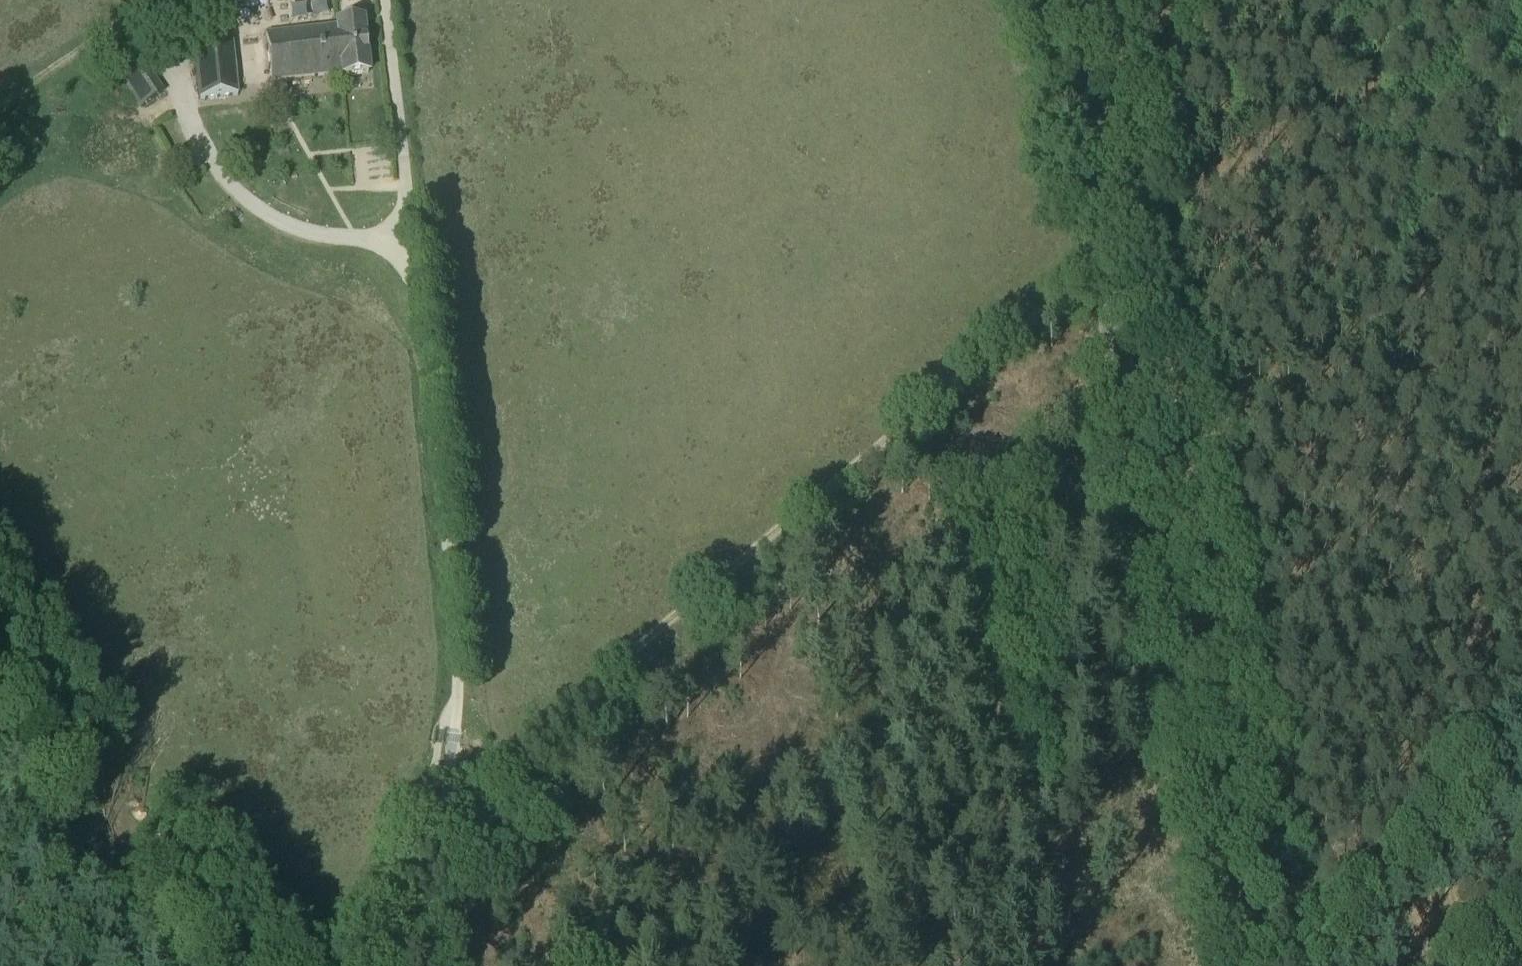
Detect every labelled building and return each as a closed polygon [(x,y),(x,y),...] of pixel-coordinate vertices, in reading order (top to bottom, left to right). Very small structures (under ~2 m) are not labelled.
[(334,25),(334,27),(263,36),(269,81),(340,72),(341,76),(366,73),(360,21),(334,25)] [(237,94),(230,29),(190,33),(197,99),(237,94)]
